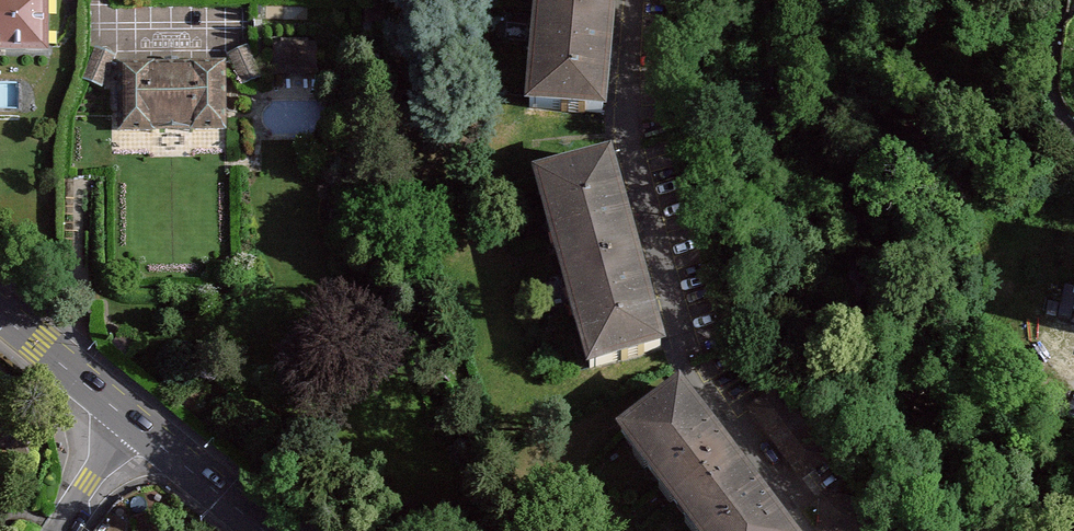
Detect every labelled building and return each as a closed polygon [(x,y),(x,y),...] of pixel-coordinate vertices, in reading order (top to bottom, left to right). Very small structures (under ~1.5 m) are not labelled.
[(43,50),(43,0),(0,0),(0,50),(43,50)] [(531,112),(605,118),(616,0),(541,0),(531,112)] [(319,26),(266,25),(265,63),(276,63),(276,75),(319,75),(319,26)] [(266,78),(251,45),(231,55),(245,87),(266,78)] [(120,55),(99,47),(86,78),(107,86),(120,55)] [(121,131),(231,131),(230,60),(121,61),(121,131)] [(613,160),(538,180),(592,372),(667,351),(613,160)] [(751,410),(803,477),(831,456),(778,388),(751,410)] [(698,530),(788,530),(682,392),(625,434),(698,530)] [(821,492),(821,530),(908,530),(903,525),(887,511),(863,500),(845,495),(821,492)] [(136,530),(156,530),(149,511),(131,517),(136,530)]
